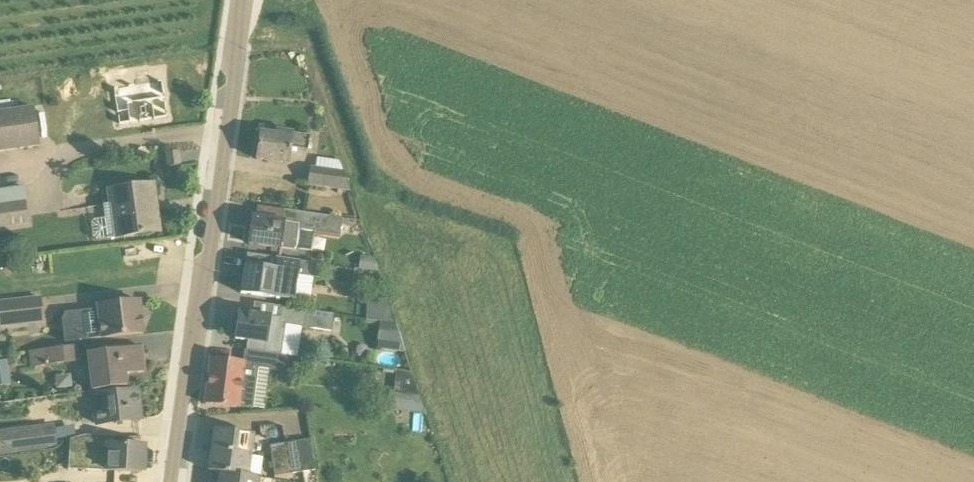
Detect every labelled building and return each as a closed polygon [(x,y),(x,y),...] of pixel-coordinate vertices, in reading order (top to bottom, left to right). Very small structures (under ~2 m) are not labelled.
[(39,147),(32,107),(0,112),(0,152),(39,147)] [(256,160),(288,164),(290,148),(308,151),(310,137),(276,131),(276,135),(260,133),(256,160)] [(169,168),(179,166),(177,152),(167,154),(169,168)] [(318,156),(318,167),(341,168),(341,157),(318,156)] [(350,192),(343,171),(309,166),(307,185),(350,192)] [(109,191),(111,205),(103,206),(108,239),(127,236),(159,232),(152,185),(109,191)] [(28,225),(25,201),(0,204),(0,228),(28,225)] [(337,219),(334,219),(284,211),(283,222),(252,218),(248,245),(279,249),(279,248),(295,251),(298,230),(316,233),(316,232),(336,235),(337,219)] [(260,256),(258,268),(245,266),(241,294),(274,298),(294,301),(298,275),(317,278),(319,265),(288,260),(260,256)] [(378,273),(373,258),(361,256),(359,270),(378,273)] [(386,297),(378,296),(377,310),(366,310),(365,321),(379,322),(396,324),(395,324),(386,297)] [(43,322),(41,298),(0,302),(0,327),(43,322)] [(96,307),(97,310),(76,312),(79,340),(100,338),(100,339),(143,334),(139,302),(96,307)] [(246,351),(249,351),(281,356),(286,326),(332,334),(334,316),(284,308),(282,320),(270,318),(239,313),(235,340),(247,341),(246,351)] [(379,322),(379,326),(377,342),(402,345),(396,324),(379,322)] [(74,347),(31,352),(33,368),(76,363),(74,347)] [(140,347),(86,354),(91,392),(126,387),(125,375),(144,373),(140,347)] [(236,408),(236,406),(253,408),(258,369),(295,374),(297,359),(281,356),(249,351),(248,364),(211,360),(206,404),(236,408)] [(9,384),(6,360),(0,361),(0,385),(9,384)] [(425,414),(412,375),(396,373),(391,411),(425,414)] [(141,419),(137,392),(99,397),(101,412),(93,413),(94,425),(141,419)] [(0,432),(0,456),(47,450),(44,426),(0,432)] [(211,450),(251,456),(254,436),(214,430),(211,450)] [(296,441),(296,442),(300,473),(313,471),(309,440),(296,441)] [(296,442),(284,444),(289,474),(300,473),(296,442)] [(289,474),(284,444),(270,446),(275,476),(289,474)] [(143,447),(107,446),(107,450),(94,450),(93,481),(131,481),(132,472),(142,473),(143,447)] [(248,477),(248,476),(251,456),(211,450),(208,472),(220,473),(248,477)] [(271,480),(248,476),(248,477),(220,473),(219,481),(271,481),(271,480)]
